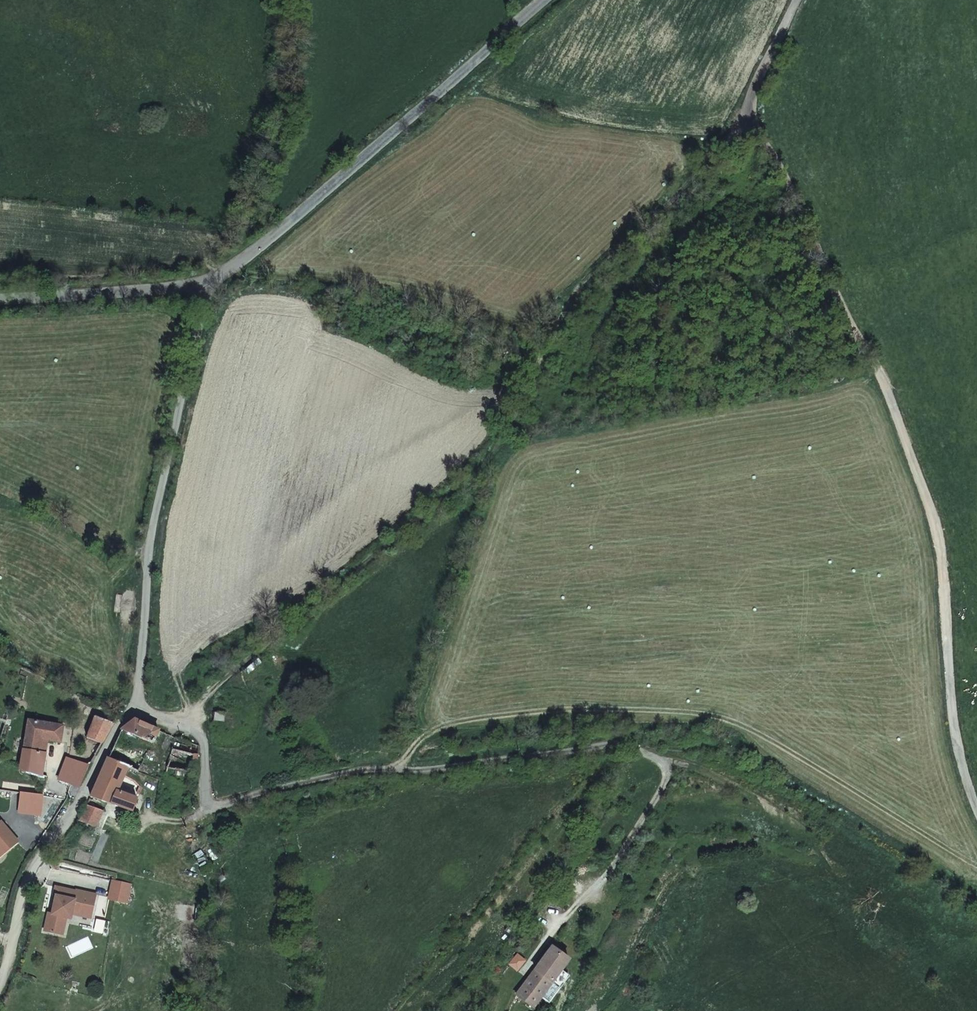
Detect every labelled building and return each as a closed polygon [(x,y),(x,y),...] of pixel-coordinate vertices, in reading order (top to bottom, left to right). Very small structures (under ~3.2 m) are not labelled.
[(212,722),(223,723),(224,714),(213,713),(212,722)] [(101,742),(113,721),(94,715),(87,737),(101,742)] [(48,777),(76,785),(87,766),(45,751),(46,739),(59,743),(64,729),(28,716),(25,740),(21,768),(48,777)] [(107,757),(128,766),(139,770),(158,728),(134,718),(119,730),(107,757)] [(166,765),(195,768),(197,750),(168,746),(166,765)] [(117,789),(128,766),(107,757),(90,796),(132,810),(135,797),(117,789)] [(38,811),(39,795),(20,794),(19,811),(38,811)] [(87,831),(94,833),(103,809),(86,804),(79,819),(89,823),(87,831)] [(19,842),(1,820),(0,820),(0,858),(19,842)] [(111,879),(106,899),(127,904),(132,884),(111,879)] [(91,913),(96,894),(76,889),(74,898),(56,894),(53,907),(55,907),(54,913),(52,913),(48,912),(45,930),(59,932),(61,924),(65,922),(66,916),(72,913),(73,909),(91,913)] [(543,956),(514,993),(519,998),(511,1008),(515,1010),(529,1010),(542,995),(555,978),(563,967),(569,959),(551,946),(543,956)] [(563,967),(555,978),(561,983),(569,971),(563,967)] [(555,978),(542,995),(548,1000),(561,983),(555,978)]
